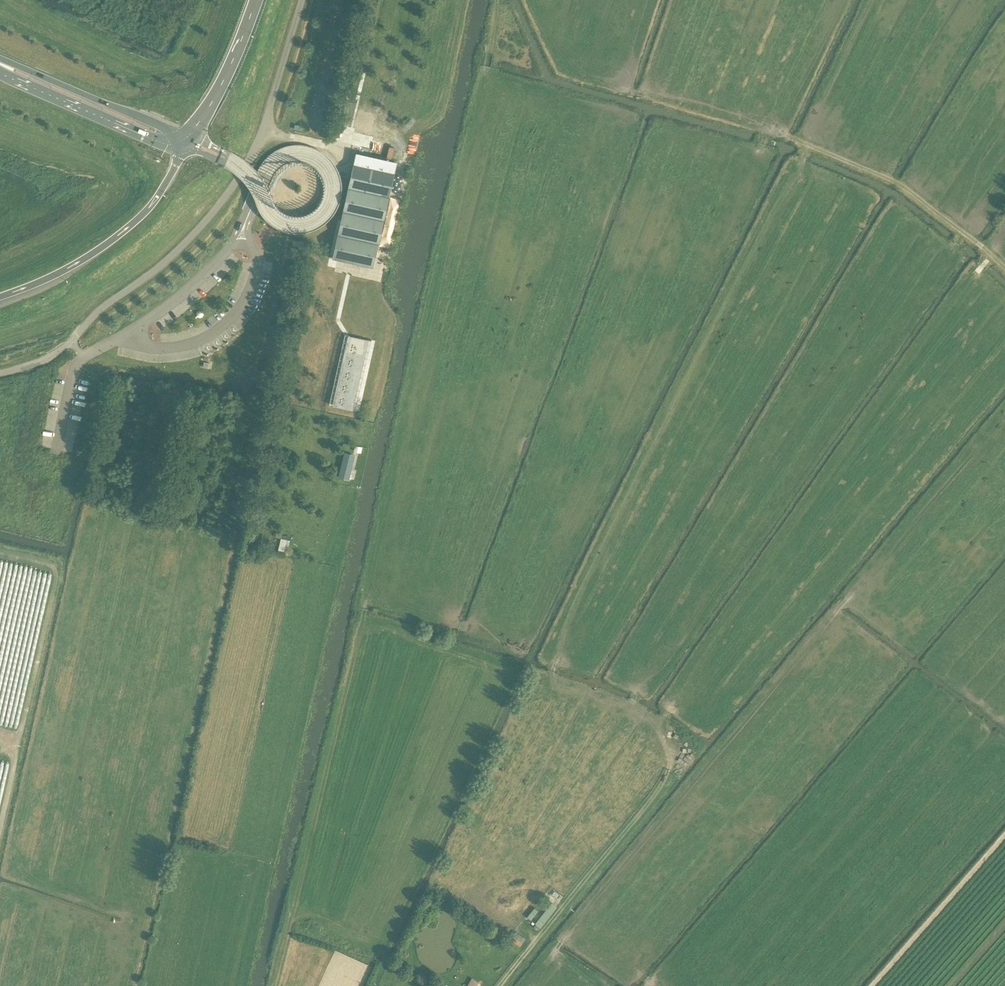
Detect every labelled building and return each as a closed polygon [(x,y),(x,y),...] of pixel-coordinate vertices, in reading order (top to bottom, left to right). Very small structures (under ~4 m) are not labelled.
[(355,67),(350,90),(358,92),(363,69),(355,67)] [(393,172),(356,164),(335,258),(371,267),(393,172)] [(368,339),(350,335),(334,405),(352,410),(368,339)] [(345,453),(341,472),(350,474),(354,456),(345,453)] [(281,537),(280,549),(289,550),(290,538),(281,537)] [(551,903),(535,923),(540,927),(556,908),(551,903)] [(535,907),(528,915),(532,919),(539,910),(535,907)] [(516,931),(511,939),(520,946),(526,938),(516,931)] [(480,981),(472,977),(467,985),(477,985),(480,981)]
